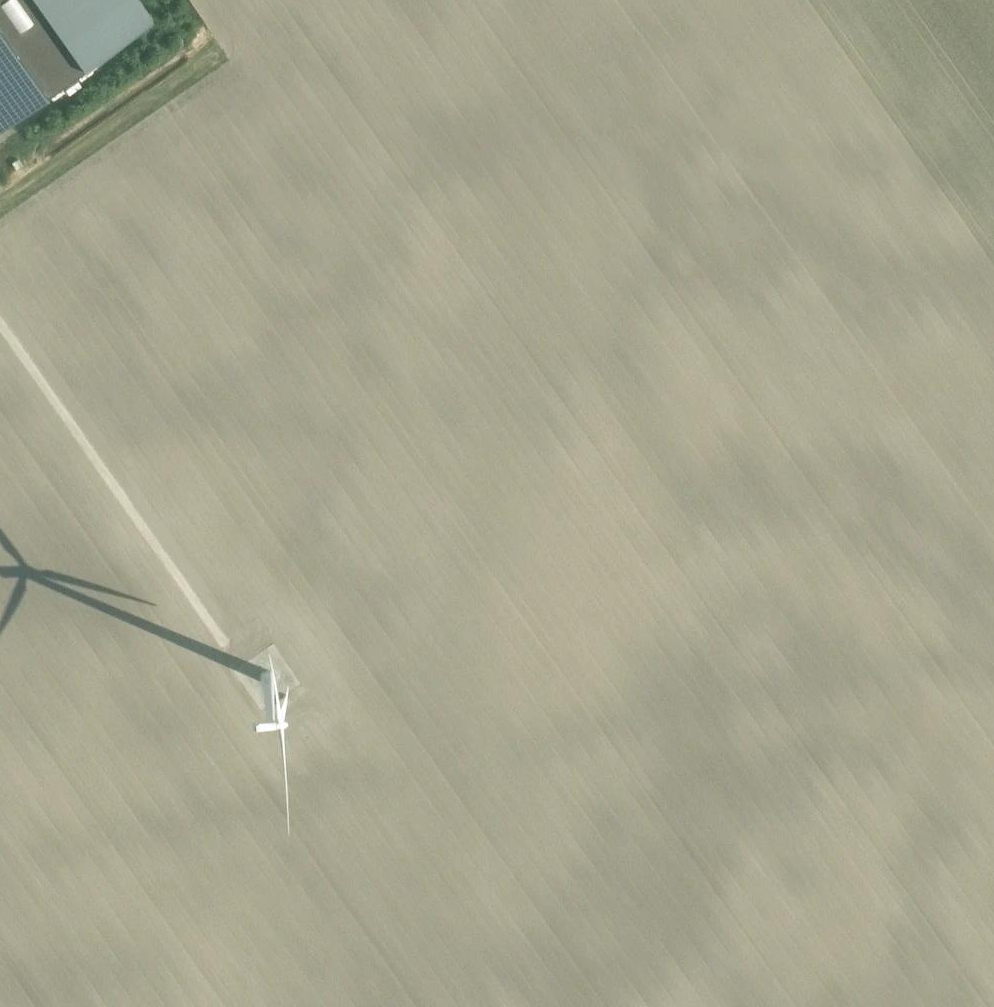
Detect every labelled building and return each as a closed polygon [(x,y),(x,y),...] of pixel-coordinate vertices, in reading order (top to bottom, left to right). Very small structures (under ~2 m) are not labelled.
[(148,23),(132,0),(0,0),(0,127),(148,23)]
